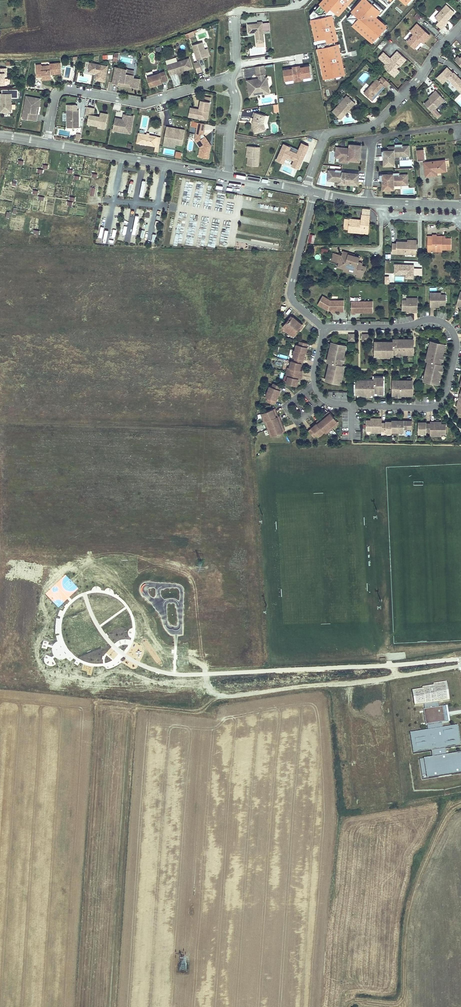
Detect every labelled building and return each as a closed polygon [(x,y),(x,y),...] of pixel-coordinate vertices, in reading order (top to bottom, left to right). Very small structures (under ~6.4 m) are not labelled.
[(325,77),(347,72),(335,14),(349,0),(321,0),(312,11),(325,77)] [(377,0),(362,0),(348,16),(376,40),(389,25),(376,14),(383,6),(377,0)] [(449,4),(436,18),(440,21),(440,22),(438,25),(442,29),(445,26),(444,25),(448,20),(457,11),(449,4)] [(413,17),(418,21),(422,16),(417,12),(413,17)] [(248,24),(249,33),(256,32),(257,32),(257,35),(256,35),(257,42),(264,42),(262,21),(257,22),(258,23),(248,24)] [(415,35),(409,42),(416,48),(423,41),(425,43),(430,37),(418,25),(412,32),(415,35)] [(193,46),(197,61),(207,57),(205,50),(202,43),(193,46)] [(399,51),(392,59),(384,53),(380,58),(387,64),(389,66),(386,69),(392,74),(395,74),(397,71),(397,68),(395,66),(398,64),(400,65),(401,67),(408,60),(399,51)] [(189,59),(170,65),(173,75),(182,72),(181,71),(183,70),(183,71),(192,69),(189,59)] [(41,65),(36,66),(37,77),(42,77),(42,78),(51,77),(51,75),(62,73),(61,63),(50,65),(50,66),(42,67),(41,65)] [(90,63),(89,73),(95,74),(95,73),(97,73),(97,74),(96,81),(105,82),(108,67),(90,63)] [(264,66),(255,67),(257,76),(259,76),(259,79),(258,79),(258,80),(255,83),(252,80),(247,81),(250,97),(255,96),(257,93),(259,94),(263,90),(265,91),(268,87),(266,85),(268,82),(267,78),(264,78),(264,75),(266,75),(264,66)] [(286,81),(295,79),(295,82),(304,80),(304,78),(313,76),(311,66),(302,68),(302,66),(293,68),(294,69),(285,70),(286,81)] [(448,67),(438,77),(444,84),(450,79),(453,82),(453,83),(460,91),(460,80),(460,79),(459,80),(458,78),(458,77),(448,67)] [(116,68),(113,84),(118,85),(119,82),(132,84),(132,87),(138,88),(140,80),(133,79),(134,76),(126,75),(127,70),(116,68)] [(395,74),(392,74),(396,78),(401,72),(399,70),(397,68),(397,71),(395,74)] [(147,77),(150,87),(156,86),(156,85),(157,84),(157,85),(163,83),(168,81),(165,71),(147,77)] [(366,95),(374,102),(386,87),(390,83),(384,78),(381,82),(380,82),(379,81),(366,95)] [(257,93),(255,96),(270,94),(268,87),(265,91),(263,90),(259,94),(257,93)] [(446,100),(437,91),(434,94),(435,95),(431,99),(425,104),(433,112),(446,100)] [(0,94),(0,113),(11,113),(11,95),(0,94)] [(349,96),(334,112),(342,120),(357,104),(349,96)] [(27,97),(23,117),(30,118),(29,121),(37,122),(38,115),(36,115),(37,107),(39,108),(41,100),(27,97)] [(200,110),(195,109),(193,118),(207,121),(210,104),(201,102),(200,109),(202,109),(201,111),(200,110)] [(95,109),(87,107),(85,115),(89,116),(88,121),(92,121),(91,125),(98,126),(98,128),(105,130),(108,115),(101,113),(100,118),(93,116),(95,109)] [(77,115),(79,115),(79,111),(67,111),(67,129),(79,129),(79,122),(77,122),(77,115)] [(267,115),(256,112),(255,116),(256,116),(255,121),(256,121),(255,123),(254,123),(255,133),(266,132),(265,125),(267,115)] [(115,119),(113,130),(118,131),(121,127),(124,127),(126,132),(131,133),(134,115),(124,113),(123,120),(123,121),(120,121),(121,120),(115,119)] [(201,148),(199,158),(209,159),(211,148),(210,148),(209,145),(210,144),(204,135),(206,125),(198,123),(195,140),(201,148)] [(167,127),(164,142),(176,144),(183,145),(185,130),(174,128),(173,129),(172,129),(172,128),(167,127)] [(139,133),(137,143),(159,147),(161,137),(157,137),(150,135),(147,135),(139,133)] [(301,142),(298,149),(291,146),(283,143),(275,160),(283,164),(286,157),(293,160),(291,166),(299,169),(309,146),(301,142)] [(350,149),(337,148),(336,157),(341,157),(343,158),(343,163),(348,163),(349,158),(352,158),(352,160),(360,161),(361,154),(357,154),(357,150),(360,151),(360,146),(350,144),(350,149)] [(390,151),(382,151),(382,157),(384,157),(384,166),(394,166),(394,156),(408,156),(408,148),(403,148),(402,145),(395,145),(395,147),(390,147),(390,151)] [(260,148),(248,147),(247,151),(249,151),(248,158),(247,166),(258,167),(260,148)] [(423,150),(416,151),(418,162),(425,161),(423,150)] [(425,164),(427,179),(437,178),(436,173),(446,172),(444,161),(425,164)] [(357,185),(358,174),(346,172),(346,173),(342,173),(342,171),(336,170),(335,172),(329,171),(328,180),(339,181),(345,181),(345,183),(357,185)] [(407,185),(407,176),(399,176),(399,173),(392,174),(392,176),(388,176),(388,175),(380,175),(380,181),(382,181),(383,190),(393,190),(393,185),(407,185)] [(361,221),(349,220),(348,230),(360,231),(360,233),(368,234),(370,217),(361,216),(361,221)] [(452,247),(452,237),(446,237),(443,237),(443,235),(437,236),(437,234),(433,234),(433,235),(428,235),(428,249),(433,248),(443,247),(452,247)] [(395,244),(395,253),(417,253),(417,243),(409,243),(409,242),(398,242),(398,244),(395,244)] [(342,255),(340,263),(346,264),(348,256),(355,257),(355,255),(343,252),(342,255)] [(346,264),(340,263),(339,267),(345,269),(346,267),(352,269),(352,268),(355,268),(354,273),(358,274),(358,276),(364,277),(366,267),(363,267),(363,264),(359,263),(360,259),(355,257),(348,256),(346,264)] [(414,274),(414,264),(395,264),(395,274),(406,274),(414,274)] [(431,292),(431,306),(439,306),(439,304),(442,304),(446,304),(446,294),(442,294),(442,292),(431,292)] [(344,312),(344,300),(331,300),(323,296),(318,304),(329,310),(329,309),(331,309),(331,310),(340,310),(340,312),(344,312)] [(407,300),(403,300),(402,310),(407,310),(410,310),(410,312),(418,312),(418,298),(407,298),(407,300)] [(373,312),(373,301),(352,301),(352,314),(356,314),(356,312),(373,312)] [(293,333),(292,334),(295,336),(298,332),(297,331),(299,328),(302,325),(299,322),(296,319),(296,320),(293,317),(290,321),(288,323),(286,322),(283,326),(285,328),(286,327),(293,333)] [(377,348),(375,348),(375,356),(378,356),(378,355),(390,355),(390,356),(394,356),(394,354),(397,354),(397,353),(402,353),(402,354),(409,354),(409,353),(413,353),(414,353),(414,348),(412,348),(412,339),(408,339),(395,339),(395,346),(394,346),(394,348),(392,348),(392,341),(377,341),(377,348)] [(286,384),(297,386),(298,379),(301,379),(302,375),(301,375),(302,371),(301,371),(303,364),(304,364),(304,360),(305,360),(307,353),(308,353),(309,347),(308,347),(309,343),(300,341),(299,345),(297,345),(296,350),(295,350),(293,358),(295,358),(295,362),(291,361),(290,368),(288,368),(287,372),(288,372),(287,376),(288,377),(286,384)] [(442,349),(443,345),(444,344),(439,343),(438,344),(430,342),(429,343),(429,347),(426,359),(433,361),(433,362),(435,363),(434,365),(428,363),(424,378),(431,379),(430,381),(438,383),(439,380),(438,379),(440,368),(441,368),(442,365),(440,364),(441,361),(440,361),(441,356),(442,356),(444,349),(442,349)] [(340,345),(332,344),(331,344),(331,348),(328,360),(335,362),(335,364),(337,364),(337,366),(330,364),(326,379),(333,381),(333,382),(340,384),(341,381),(340,380),(342,369),(344,369),(344,366),(342,365),(343,362),(342,362),(343,357),(344,357),(346,350),(344,350),(345,346),(346,345),(341,344),(340,345)] [(373,380),(358,380),(358,386),(356,386),(356,394),(360,394),(360,393),(371,393),(371,394),(375,394),(375,392),(378,392),(378,391),(384,391),(384,377),(376,377),(376,384),(375,384),(375,386),(373,386),(373,380)] [(408,379),(394,379),(394,388),(393,388),(393,395),(396,395),(396,394),(401,394),(401,395),(408,395),(408,394),(412,394),(413,394),(413,388),(412,388),(412,379),(411,379),(408,379)] [(267,401),(274,404),(276,401),(280,390),(281,386),(273,383),(272,387),(270,386),(266,397),(268,398),(267,401)] [(262,416),(264,422),(267,420),(268,423),(266,424),(270,434),(272,434),(273,436),(285,432),(283,428),(282,428),(279,421),(280,420),(279,416),(276,417),(275,413),(276,413),(275,409),(263,413),(264,416),(262,416)] [(317,435),(319,437),(324,432),(325,432),(327,430),(328,432),(337,425),(336,423),(338,421),(329,412),(326,414),(328,416),(321,421),(320,420),(317,423),(312,428),(312,429),(309,431),(314,437),(317,435)] [(370,421),(366,421),(365,431),(370,431),(370,433),(381,433),(381,430),(381,423),(381,419),(373,419),(373,421),(370,421)] [(385,423),(381,423),(381,430),(385,430),(385,432),(386,432),(391,432),(391,431),(393,431),(397,431),(398,431),(403,431),(403,428),(412,428),(412,421),(403,421),(391,421),(391,422),(385,422),(385,423)] [(429,432),(429,424),(425,424),(425,423),(417,423),(417,434),(421,434),(425,434),(425,432),(429,432)] [(437,423),(430,423),(429,424),(429,432),(429,437),(440,437),(440,435),(445,435),(445,425),(440,425),(437,425),(437,423)] [(324,432),(319,437),(320,439),(328,432),(327,430),(325,432),(324,432)] [(445,682),(412,689),(416,707),(423,706),(434,703),(449,700),(445,682)] [(435,708),(424,711),(427,724),(437,722),(449,719),(446,706),(435,708)] [(409,734),(412,752),(430,748),(443,746),(460,743),(460,731),(460,724),(438,728),(428,730),(409,734)] [(443,746),(430,748),(432,756),(444,754),(443,746)] [(421,758),(425,779),(460,772),(460,751),(444,754),(432,756),(421,758)]
